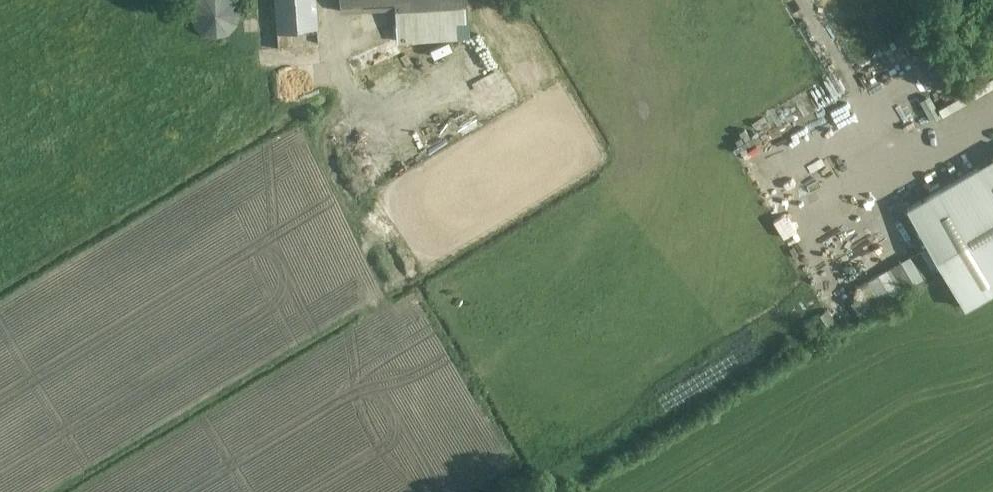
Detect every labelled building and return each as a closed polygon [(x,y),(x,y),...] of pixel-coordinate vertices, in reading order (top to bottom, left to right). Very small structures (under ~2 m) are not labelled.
[(236,0),(194,0),(193,2),(192,5),(192,9),(192,13),(193,17),(195,21),(197,24),(200,27),(203,29),(207,31),(211,32),(215,32),(219,32),(222,31),(226,29),(229,27),(232,24),(235,21),(236,18),(238,14),(238,10),(238,6),(237,3),(236,0)] [(318,46),(315,0),(275,0),(278,49),(318,46)] [(341,12),(394,8),(397,37),(469,32),(466,0),(340,0),(341,12)] [(770,161),(783,153),(763,121),(750,129),(770,161)] [(906,205),(928,245),(877,274),(891,296),(941,267),(962,305),(992,288),(992,157),(906,205)]
